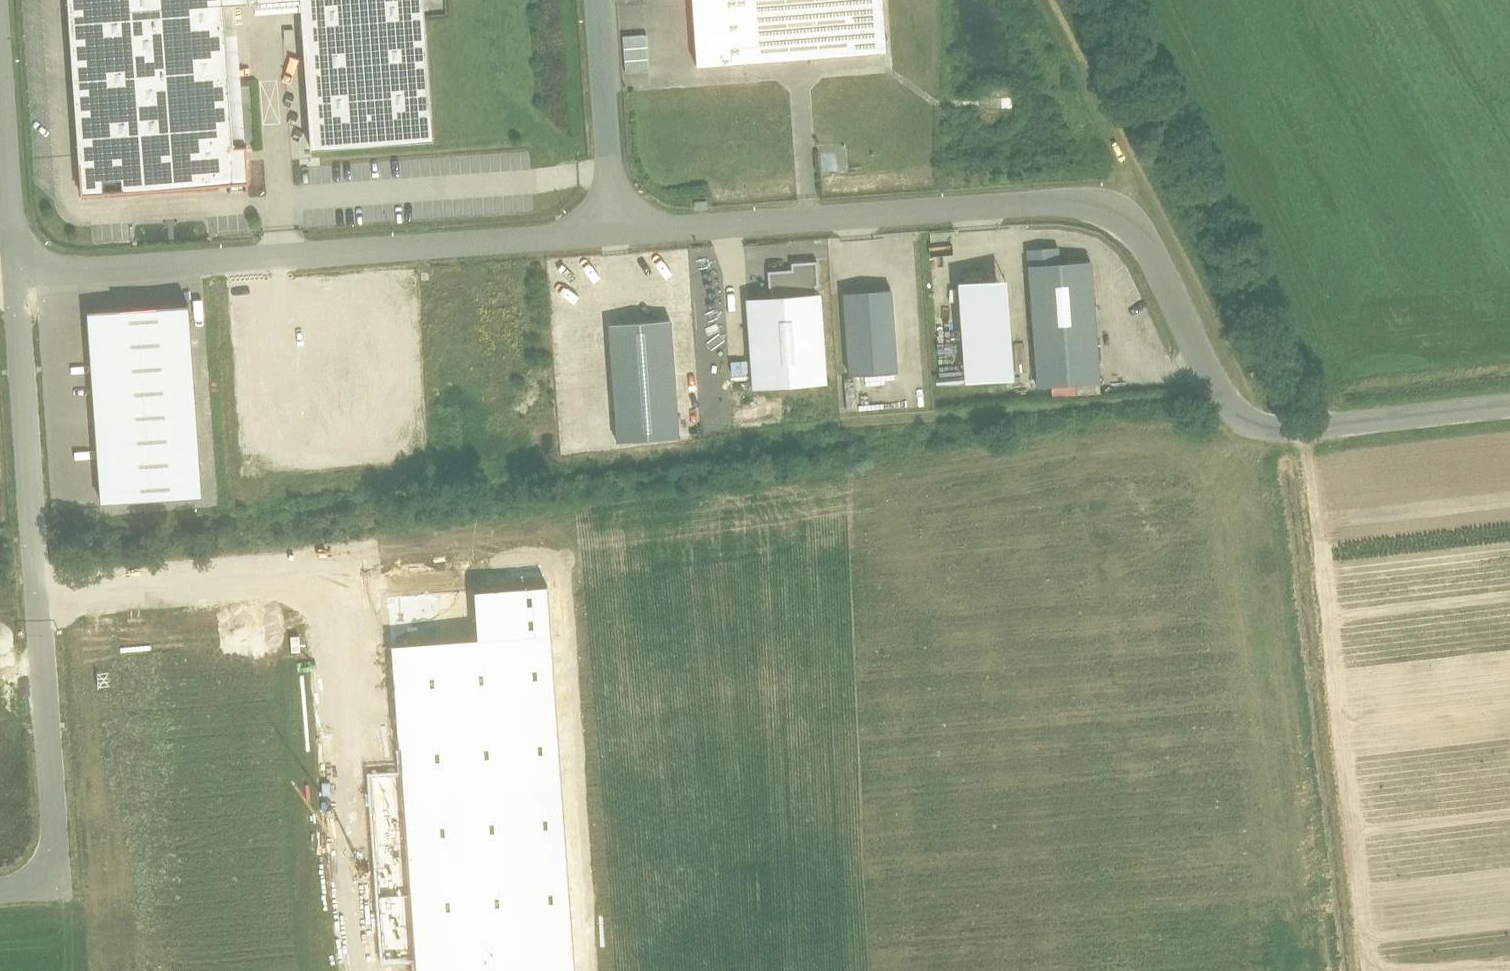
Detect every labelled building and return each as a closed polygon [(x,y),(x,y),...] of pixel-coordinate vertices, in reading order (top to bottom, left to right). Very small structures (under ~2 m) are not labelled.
[(74,203),(246,191),(243,150),(227,151),(216,3),(216,0),(61,0),(74,203)] [(420,0),(216,0),(216,3),(253,0),(254,14),(302,10),(311,143),(429,135),(420,0)] [(699,66),(885,51),(882,0),(694,0),(699,66)] [(623,72),(648,71),(647,34),(622,35),(623,72)] [(840,172),(840,152),(820,152),(820,172),(840,172)] [(1056,250),(1025,252),(1035,390),(1098,385),(1089,265),(1058,267),(1056,250)] [(745,301),(750,392),(824,388),(817,265),(791,266),(791,272),(767,274),(769,300),(745,301)] [(893,290),(846,293),(850,373),(897,371),(893,290)] [(188,306),(89,314),(102,504),(202,497),(188,306)] [(671,319),(610,323),(618,442),(679,438),(671,319)] [(476,594),(480,637),(392,645),(403,774),(369,776),(384,961),(416,958),(417,970),(576,970),(545,588),(476,594)]
